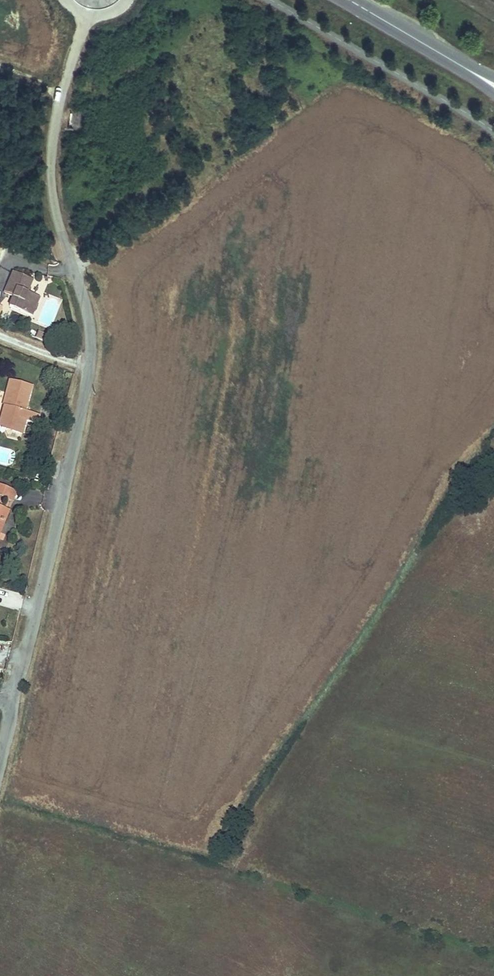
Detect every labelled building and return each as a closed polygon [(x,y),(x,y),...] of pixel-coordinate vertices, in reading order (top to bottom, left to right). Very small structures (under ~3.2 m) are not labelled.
[(15,274),(10,288),(17,291),(10,309),(33,318),(40,300),(27,295),(33,280),(15,274)] [(38,330),(34,338),(45,343),(48,335),(38,330)] [(34,385),(10,378),(3,402),(7,403),(0,425),(25,432),(31,411),(27,409),(34,385)] [(14,505),(19,493),(0,486),(0,500),(14,505)] [(1,534),(5,523),(10,512),(0,508),(0,533),(1,534)]
